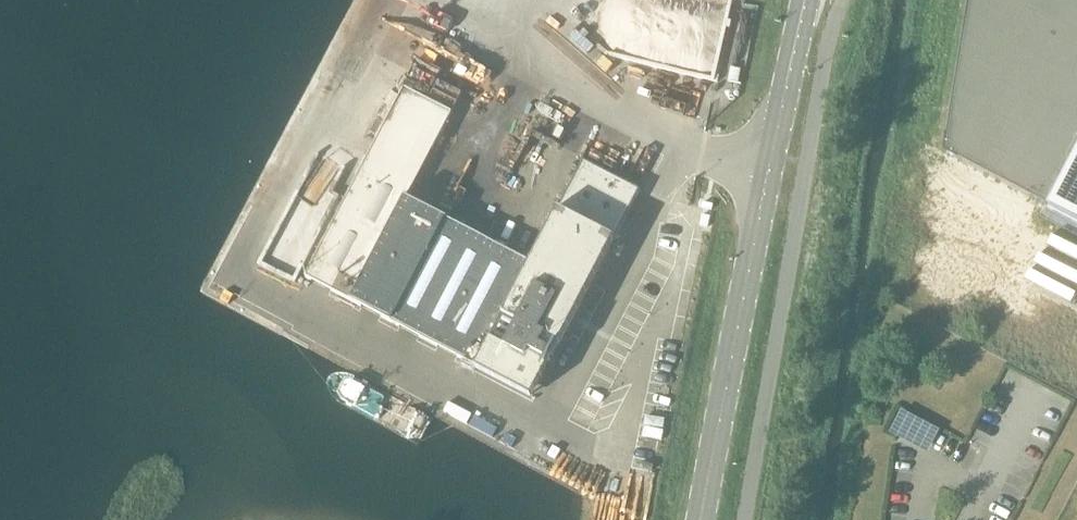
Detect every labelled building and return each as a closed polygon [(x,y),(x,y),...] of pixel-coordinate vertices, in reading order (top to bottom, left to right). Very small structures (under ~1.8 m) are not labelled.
[(944,152),(1044,204),(1047,206),(1076,221),(1076,0),(968,0),(964,21),(949,117),(944,152)] [(404,88),(305,277),(533,396),(550,362),(641,189),(585,160),(584,159),(574,179),(530,261),(408,197),(452,113),(404,88)] [(932,160),(914,298),(1065,380),(1076,357),(1076,234),(932,160)]
